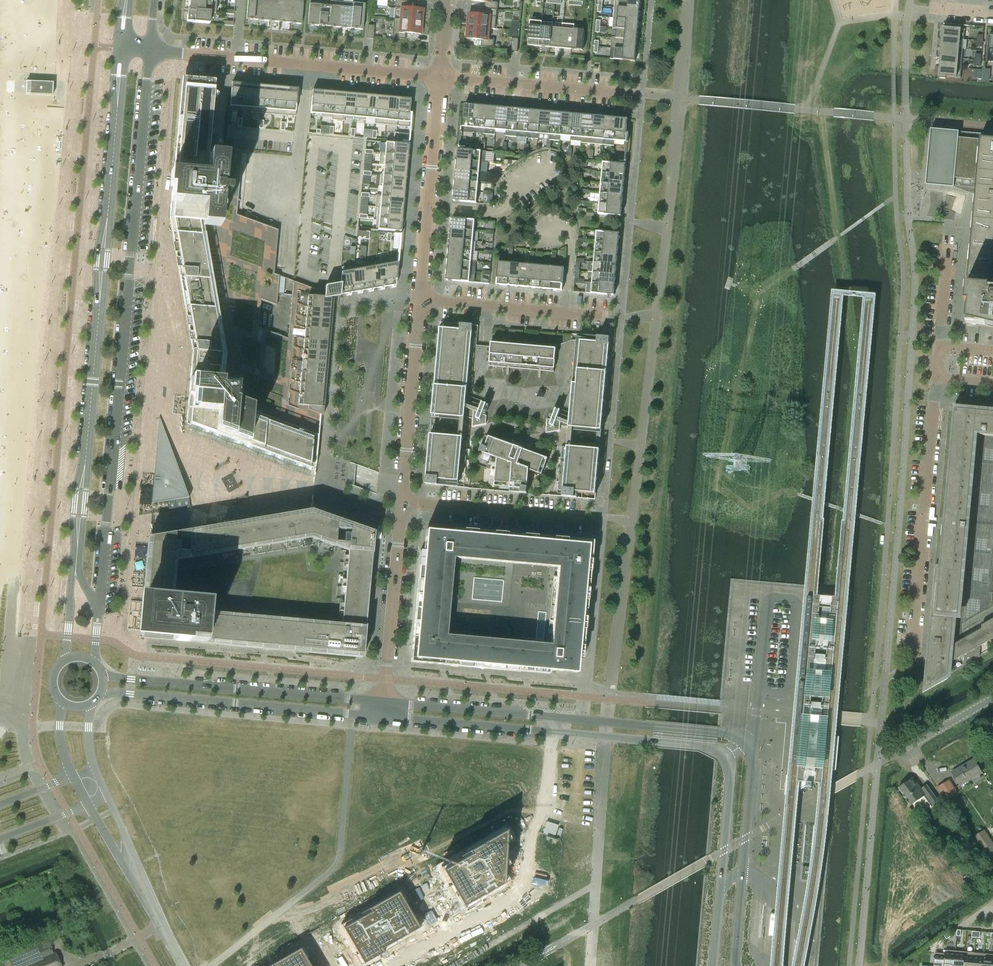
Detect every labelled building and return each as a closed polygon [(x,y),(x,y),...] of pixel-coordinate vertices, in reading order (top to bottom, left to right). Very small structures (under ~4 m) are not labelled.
[(216,1),(200,0),(189,0),(188,10),(215,13),(216,1)] [(260,0),(248,0),(246,19),(258,20),(260,0)] [(270,0),(260,0),(258,20),(268,21),(270,0)] [(281,0),(270,0),(268,21),(279,22),(281,0)] [(292,0),(281,0),(279,22),(290,23),(292,0)] [(303,0),(292,0),(290,23),(301,24),(303,0)] [(321,0),(310,0),(307,24),(319,25),(321,0)] [(329,26),(332,1),(331,1),(331,6),(321,5),(322,0),(321,0),(319,25),(329,26)] [(408,8),(408,1),(395,0),(394,19),(421,22),(423,9),(408,8)] [(492,0),(470,0),(485,2),(484,8),(497,10),(498,2),(492,1),(492,0)] [(614,7),(640,10),(640,4),(640,2),(640,0),(615,0),(614,7)] [(341,27),(343,2),(332,1),(329,26),(341,27)] [(351,28),(353,3),(343,2),(341,27),(351,28)] [(362,29),(365,4),(353,3),(351,28),(362,29)] [(614,7),(613,17),(639,20),(639,15),(639,13),(640,10),(614,7)] [(495,29),(497,10),(484,8),(484,15),(469,14),(468,26),(489,28),(495,29)] [(215,14),(215,13),(188,10),(187,22),(209,24),(210,13),(215,14)] [(613,17),(612,28),(638,30),(638,25),(638,23),(639,20),(613,17)] [(420,34),(421,22),(394,19),(392,38),(405,39),(405,33),(420,34)] [(530,21),(528,45),(539,46),(541,22),(530,21)] [(541,22),(539,46),(550,47),(552,22),(541,22)] [(552,22),(550,47),(561,48),(563,23),(552,22)] [(563,23),(561,48),(571,49),(574,24),(563,23)] [(574,24),(571,49),(583,50),(585,30),(574,29),(574,24)] [(943,28),(942,37),(964,39),(965,29),(952,28),(952,26),(946,25),(945,28),(943,28)] [(488,39),(489,28),(468,26),(467,38),(481,40),(481,46),(494,47),(494,40),(488,39)] [(611,37),(611,38),(637,40),(637,35),(637,33),(638,30),(612,28),(616,29),(615,37),(611,37)] [(942,37),(941,47),(963,49),(964,39),(942,37)] [(611,38),(611,48),(636,50),(636,45),(637,43),(637,40),(611,38)] [(941,47),(940,57),(962,59),(963,49),(941,47)] [(611,48),(610,59),(614,59),(635,61),(635,55),(636,53),(636,50),(611,48)] [(940,57),(939,67),(961,69),(962,59),(940,57)] [(939,67),(938,76),(960,78),(961,69),(939,67)] [(186,79),(173,218),(200,221),(234,224),(235,215),(238,210),(237,210),(242,152),(223,145),(215,142),(210,140),(210,136),(211,128),(214,93),(215,81),(192,79),(186,79)] [(26,94),(52,95),(53,82),(26,81),(26,94)] [(231,95),(230,106),(241,107),(243,84),(232,83),(231,95)] [(243,84),(241,107),(251,108),(252,108),(254,85),(244,84),(243,84)] [(251,108),(251,112),(262,113),(265,86),(264,86),(254,85),(252,108),(251,108)] [(265,86),(262,113),(273,114),(275,87),(265,86)] [(275,87),(273,114),(284,115),(286,88),(276,87),(275,87)] [(286,88),(284,115),(295,116),(298,89),(297,89),(287,88),(286,88)] [(312,90),(310,113),(321,114),(322,114),(324,91),(323,91),(312,90)] [(321,115),(321,116),(331,117),(332,117),(334,92),(324,91),(322,114),(321,114),(321,115)] [(331,117),(331,120),(332,120),(343,121),(344,116),(343,116),(345,93),(335,92),(334,92),(332,117),(331,117)] [(345,93),(343,116),(344,116),(353,117),(354,117),(356,94),(345,93)] [(353,117),(353,119),(354,119),(364,120),(365,120),(365,118),(367,95),(366,95),(356,94),(354,117),(353,117)] [(367,95),(365,118),(375,119),(377,96),(367,95)] [(375,119),(374,124),(375,124),(386,125),(388,97),(378,96),(377,96),(375,119)] [(388,97),(386,125),(396,126),(399,98),(388,97)] [(399,98),(396,126),(409,127),(410,127),(410,122),(411,113),(409,113),(410,99),(409,99),(399,98)] [(461,118),(460,132),(473,133),(476,105),(465,104),(463,118),(461,118)] [(476,105),(473,133),(484,134),(487,106),(476,105)] [(487,106),(484,134),(495,135),(495,130),(498,107),(487,106)] [(498,107),(495,130),(506,131),(508,108),(498,107)] [(506,131),(506,136),(516,137),(519,109),(508,108),(506,131)] [(519,109),(516,137),(527,138),(530,110),(519,109)] [(530,110),(527,138),(538,139),(539,134),(541,111),(530,110)] [(541,111),(539,134),(550,135),(552,112),(541,111)] [(550,135),(549,140),(560,141),(560,136),(562,113),(552,112),(550,135)] [(562,113),(560,136),(571,137),(573,114),(562,113)] [(571,137),(571,141),(581,142),(584,115),(573,114),(571,137)] [(581,142),(581,143),(592,144),(595,116),(584,115),(581,142)] [(595,116),(592,144),(603,145),(606,117),(595,116)] [(606,117),(603,145),(614,146),(614,141),(616,118),(606,117)] [(616,118),(614,141),(627,142),(628,142),(628,133),(626,133),(627,119),(616,118)] [(992,140),(992,135),(931,129),(926,184),(946,185),(968,187),(978,189),(974,216),(973,216),(972,229),(973,229),(972,236),(971,236),(971,240),(972,240),(971,247),(970,247),(969,264),(970,264),(970,268),(969,268),(968,268),(968,269),(968,270),(968,271),(968,272),(969,272),(969,273),(968,280),(967,280),(967,287),(968,287),(966,324),(982,323),(982,322),(992,323),(992,141),(992,140)] [(318,171),(321,137),(310,136),(310,149),(316,150),(315,171),(318,171)] [(385,153),(385,154),(407,156),(407,155),(408,145),(408,144),(386,142),(385,153)] [(485,162),(486,152),(486,151),(458,149),(457,160),(480,162),(485,162)] [(379,164),(379,165),(384,165),(384,164),(406,166),(407,156),(385,154),(385,153),(380,152),(380,153),(379,164)] [(479,172),(480,162),(457,160),(457,170),(479,172)] [(625,175),(626,164),(603,162),(602,173),(625,175)] [(383,174),(383,175),(405,177),(406,167),(406,166),(384,164),(384,165),(383,174)] [(478,182),(479,172),(457,170),(456,180),(478,182)] [(624,185),(625,175),(602,173),(601,183),(624,185)] [(379,186),(382,187),(382,186),(404,188),(405,177),(383,175),(383,174),(380,174),(380,175),(379,186)] [(317,175),(305,175),(302,221),(314,222),(317,175)] [(477,192),(478,182),(456,180),(455,190),(477,192)] [(623,195),(624,185),(601,183),(600,193),(623,195)] [(381,196),(381,197),(403,199),(404,198),(404,188),(382,186),(382,187),(381,196)] [(476,203),(477,192),(455,190),(454,201),(476,203)] [(622,206),(623,195),(600,193),(599,203),(622,206)] [(375,207),(375,208),(377,208),(377,207),(403,209),(403,199),(381,197),(381,196),(376,195),(376,196),(375,207)] [(621,216),(622,206),(599,203),(598,214),(621,216)] [(376,218),(376,219),(379,219),(379,218),(402,220),(402,210),(403,209),(377,207),(377,208),(376,218)] [(148,537),(139,638),(362,658),(373,532),(311,510),(315,472),(348,484),(372,493),(377,495),(377,494),(379,473),(378,472),(350,462),(350,463),(327,454),(328,449),(338,331),(334,329),(336,297),(340,297),(340,295),(341,284),(340,284),(339,284),(325,286),(319,287),(313,288),(308,286),(304,285),(299,283),(295,282),(293,281),(279,276),(274,273),(278,230),(278,225),(276,224),(242,212),(238,210),(235,215),(234,224),(200,221),(173,218),(160,217),(168,277),(159,416),(151,504),(148,537)] [(379,219),(378,229),(400,231),(402,220),(379,218),(379,219)] [(474,231),(475,220),(452,218),(451,229),(474,231)] [(473,241),(474,231),(451,229),(450,239),(473,241)] [(597,231),(596,242),(618,244),(619,233),(597,231)] [(472,251),(473,241),(450,239),(449,249),(472,251)] [(596,242),(595,252),(617,254),(618,244),(596,242)] [(471,261),(472,251),(449,249),(448,259),(476,262),(476,261),(471,261)] [(595,252),(594,262),(617,264),(617,254),(595,252)] [(375,266),(373,289),(384,287),(386,264),(387,264),(387,259),(386,259),(375,261),(374,266),(375,266)] [(475,272),(476,262),(448,259),(448,269),(475,272)] [(386,264),(384,287),(395,285),(396,285),(398,262),(397,262),(387,264),(386,264)] [(508,286),(510,263),(498,262),(496,285),(508,286)] [(589,262),(588,272),(593,272),(616,274),(617,264),(594,262),(589,262)] [(354,265),(351,293),(362,291),(364,268),(365,268),(365,263),(364,263),(354,265)] [(518,287),(521,264),(510,263),(508,286),(518,287)] [(529,288),(531,265),(521,264),(518,287),(529,288)] [(341,284),(340,295),(351,293),(354,265),(342,267),(340,284),(341,284)] [(540,289),(542,266),(531,265),(529,288),(540,289)] [(364,268),(362,291),(373,289),(375,266),(374,266),(365,268),(364,268)] [(551,290),(553,267),(542,266),(540,289),(551,290)] [(562,291),(564,268),(553,267),(551,290),(562,291)] [(474,283),(475,272),(448,269),(447,280),(474,283)] [(593,272),(592,282),(615,284),(616,274),(593,272)] [(587,282),(586,293),(614,295),(615,284),(592,282),(587,282)] [(602,430),(607,372),(609,343),(601,342),(601,337),(448,323),(448,328),(440,328),(432,415),(461,418),(473,419),(472,426),(486,423),(487,420),(510,416),(533,418),(547,423),(546,432),(560,430),(560,427),(602,430)] [(992,584),(992,413),(955,409),(945,518),(944,529),(940,569),(936,568),(925,688),(948,675),(949,664),(956,659),(958,641),(950,646),(952,630),(991,607),(992,584)] [(465,482),(467,456),(469,438),(431,434),(427,478),(456,481),(459,481),(465,482)] [(545,457),(523,449),(518,447),(519,445),(512,441),(511,445),(489,437),(483,453),(497,458),(495,482),(511,484),(510,488),(528,490),(529,470),(539,473),(545,457)] [(596,494),(598,464),(600,449),(562,446),(558,490),(596,494)] [(454,529),(453,533),(425,530),(423,551),(420,551),(410,656),(417,657),(417,663),(429,664),(429,661),(548,671),(576,674),(577,656),(578,653),(581,653),(591,545),(591,542),(558,539),(545,537),(454,529)] [(988,641),(990,620),(985,623),(981,625),(981,628),(974,632),(971,662),(979,657),(980,646),(988,641)] [(829,653),(832,634),(833,630),(827,629),(827,632),(817,649),(829,653)] [(971,662),(974,632),(958,641),(956,659),(964,655),(963,666),(971,662)] [(836,770),(839,737),(833,736),(819,744),(808,743),(807,758),(806,758),(803,766),(786,776),(785,795),(790,795),(806,786),(806,787),(809,788),(812,788),(812,783),(836,770)] [(982,773),(974,760),(952,772),(959,786),(972,779),(974,782),(980,779),(978,775),(982,773)] [(938,802),(927,785),(919,790),(911,779),(898,788),(910,806),(925,795),(933,806),(938,802)] [(957,794),(949,780),(938,787),(946,801),(957,794)] [(972,837),(990,864),(992,861),(992,843),(984,830),(972,837)] [(467,852),(439,869),(461,908),(502,884),(505,831),(467,852)] [(904,843),(895,850),(906,866),(916,859),(910,851),(904,843)] [(370,912),(342,928),(363,964),(383,952),(381,949),(419,928),(398,892),(368,909),(370,912)] [(55,953),(54,954),(49,943),(37,948),(36,946),(11,956),(9,958),(12,965),(61,965),(55,953)] [(300,948),(270,965),(310,965),(300,948)] [(933,965),(954,965),(955,951),(945,950),(945,954),(935,953),(933,965)] [(954,965),(963,965),(965,952),(955,951),(954,965)] [(963,965),(973,965),(974,953),(965,952),(963,965)] [(973,965),(983,965),(984,954),(974,953),(973,965)] [(983,965),(992,965),(992,957),(992,954),(984,954),(983,965)]
